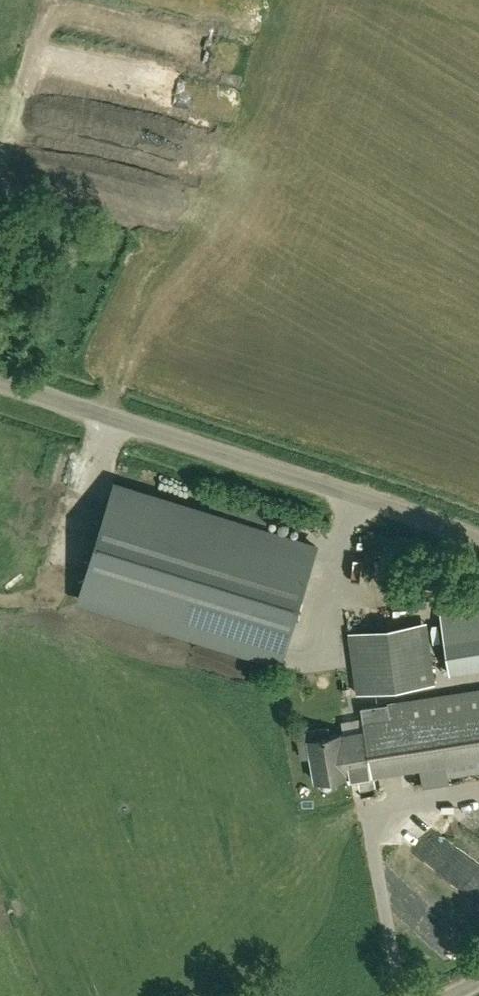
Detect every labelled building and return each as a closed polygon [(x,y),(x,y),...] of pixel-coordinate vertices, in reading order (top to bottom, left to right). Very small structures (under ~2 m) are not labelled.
[(77,599),(282,662),(317,547),(113,484),(77,599)] [(478,669),(478,605),(439,611),(450,674),(478,669)] [(414,665),(409,625),(349,633),(357,694),(433,684),(430,663),(414,665)] [(331,735),(329,726),(298,731),(302,757),(311,755),(315,781),(347,776),(347,778),(419,767),(422,787),(448,783),(447,775),(478,770),(478,689),(362,707),(366,731),(342,734),(342,733),(331,735)] [(423,867),(441,864),(436,836),(418,840),(423,867)]
